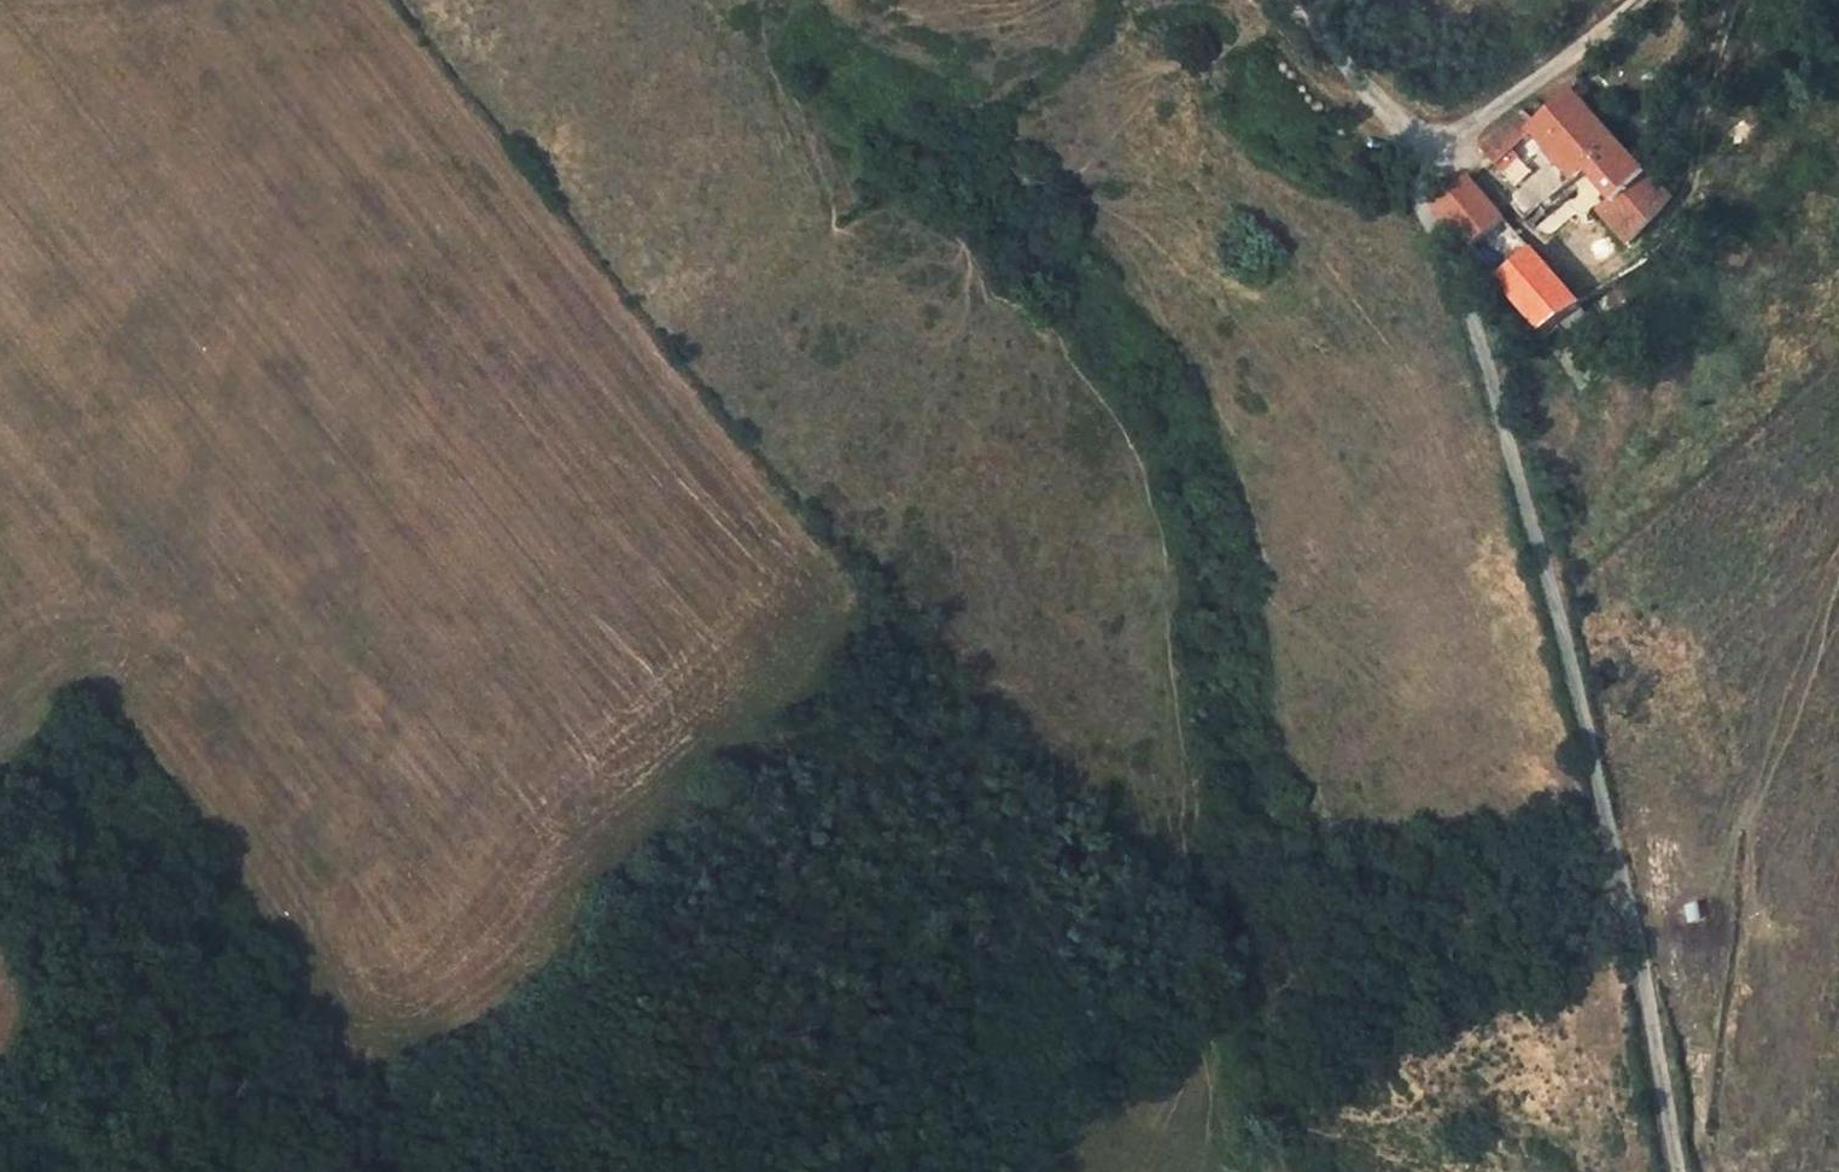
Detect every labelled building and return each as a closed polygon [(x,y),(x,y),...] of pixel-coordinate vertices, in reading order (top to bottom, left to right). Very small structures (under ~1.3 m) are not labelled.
[(1624,235),(1669,199),(1575,83),(1535,105),(1526,96),(1480,131),(1494,149),(1530,124),(1569,169),(1583,162),(1606,190),(1595,200),(1624,235)] [(1493,168),(1509,191),(1532,174),(1516,152),(1493,168)] [(1539,310),(1575,287),(1497,193),(1469,163),(1436,189),(1478,238),(1479,240),(1539,310)]
